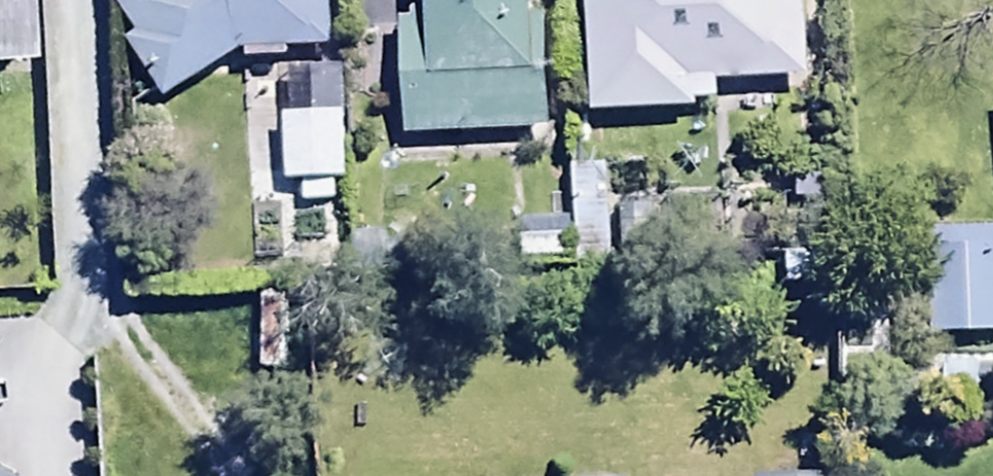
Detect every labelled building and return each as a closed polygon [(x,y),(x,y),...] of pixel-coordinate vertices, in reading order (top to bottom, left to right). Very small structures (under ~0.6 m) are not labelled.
[(42,84),(39,0),(0,0),(0,86),(42,84)] [(121,12),(140,47),(131,52),(162,111),(248,64),(337,60),(334,0),(142,0),(121,12)] [(431,27),(405,28),(408,147),(550,141),(544,0),(430,0),(431,27)] [(594,127),(701,123),(700,110),(724,109),(723,95),(818,91),(814,0),(589,0),(594,127)] [(349,126),(288,128),(288,192),(303,191),(303,211),(338,210),(338,190),(351,190),(349,126)] [(609,174),(573,175),(575,233),(612,232),(609,174)] [(936,345),(992,346),(992,240),(938,239),(936,345)] [(884,305),(836,306),(840,421),(888,420),(884,305)]
